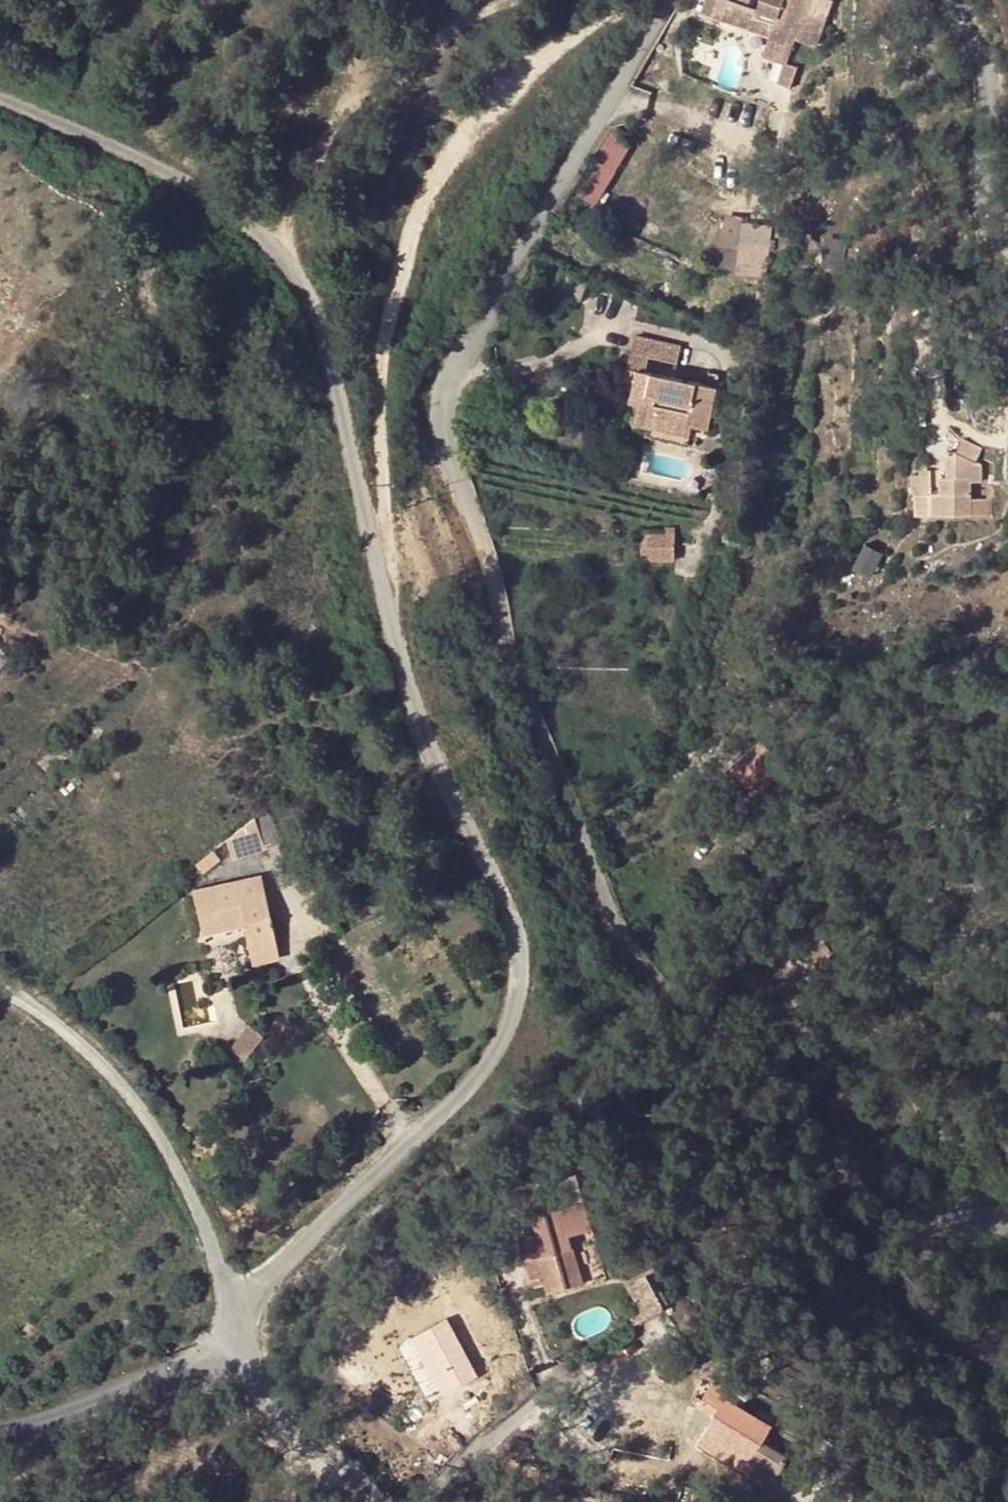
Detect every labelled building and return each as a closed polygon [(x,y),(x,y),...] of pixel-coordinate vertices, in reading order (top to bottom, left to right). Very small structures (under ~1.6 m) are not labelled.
[(711,16),(722,20),(729,0),(717,0),(711,16)] [(730,0),(729,0),(722,20),(769,36),(776,18),(756,11),(757,10),(730,0)] [(816,46),(833,0),(831,0),(760,0),(757,10),(756,11),(776,18),(769,36),(793,45),(795,38),(816,46)] [(793,45),(769,36),(762,56),(786,64),(793,45)] [(582,199),(600,207),(628,141),(610,133),(582,199)] [(772,227),(747,224),(740,274),(766,277),(772,227)] [(677,363),(681,346),(634,336),(623,386),(632,387),(629,401),(638,403),(633,423),(652,427),(654,417),(690,425),(707,429),(716,387),(645,371),(649,357),(677,363)] [(623,386),(620,398),(629,401),(632,387),(623,386)] [(654,417),(652,427),(688,435),(690,425),(654,417)] [(956,452),(976,462),(982,449),(962,439),(956,452)] [(915,493),(915,516),(991,516),(990,499),(971,499),(970,482),(980,482),(980,464),(976,462),(956,452),(947,452),(946,478),(939,477),(939,493),(931,493),(931,475),(912,475),(913,494),(915,493)] [(675,532),(641,531),(641,560),(674,561),(675,532)] [(8,659),(0,649),(0,666),(8,659)] [(787,769),(760,739),(725,771),(751,800),(765,787),(778,777),(787,769)] [(778,777),(765,787),(771,793),(788,794),(778,777)] [(265,849),(283,843),(265,810),(254,818),(265,849)] [(254,818),(225,841),(232,859),(265,849),(254,818)] [(222,862),(232,859),(225,841),(216,848),(222,862)] [(261,876),(192,890),(201,935),(243,926),(251,964),(279,958),(261,876)] [(263,1035),(249,1025),(231,1049),(244,1059),(263,1035)] [(537,1231),(520,1235),(534,1288),(545,1285),(547,1293),(567,1288),(557,1253),(572,1249),(568,1235),(592,1229),(584,1200),(577,1175),(545,1184),(552,1209),(532,1214),(537,1231)] [(581,1284),(572,1249),(557,1253),(567,1288),(581,1284)] [(634,1325),(665,1308),(646,1275),(628,1285),(643,1311),(630,1318),(634,1325)] [(534,1288),(526,1290),(529,1298),(547,1293),(545,1285),(534,1288)] [(464,1362),(443,1326),(419,1338),(444,1390),(460,1380),(453,1369),(464,1362)] [(766,1483),(774,1482),(789,1457),(763,1442),(772,1426),(742,1408),(726,1398),(731,1390),(713,1379),(698,1405),(714,1415),(708,1425),(725,1437),(723,1442),(757,1462),(750,1474),(766,1483)] [(753,1389),(737,1379),(731,1390),(726,1398),(742,1408),(753,1389)] [(708,1425),(697,1442),(750,1474),(757,1462),(723,1442),(725,1437),(708,1425)]
